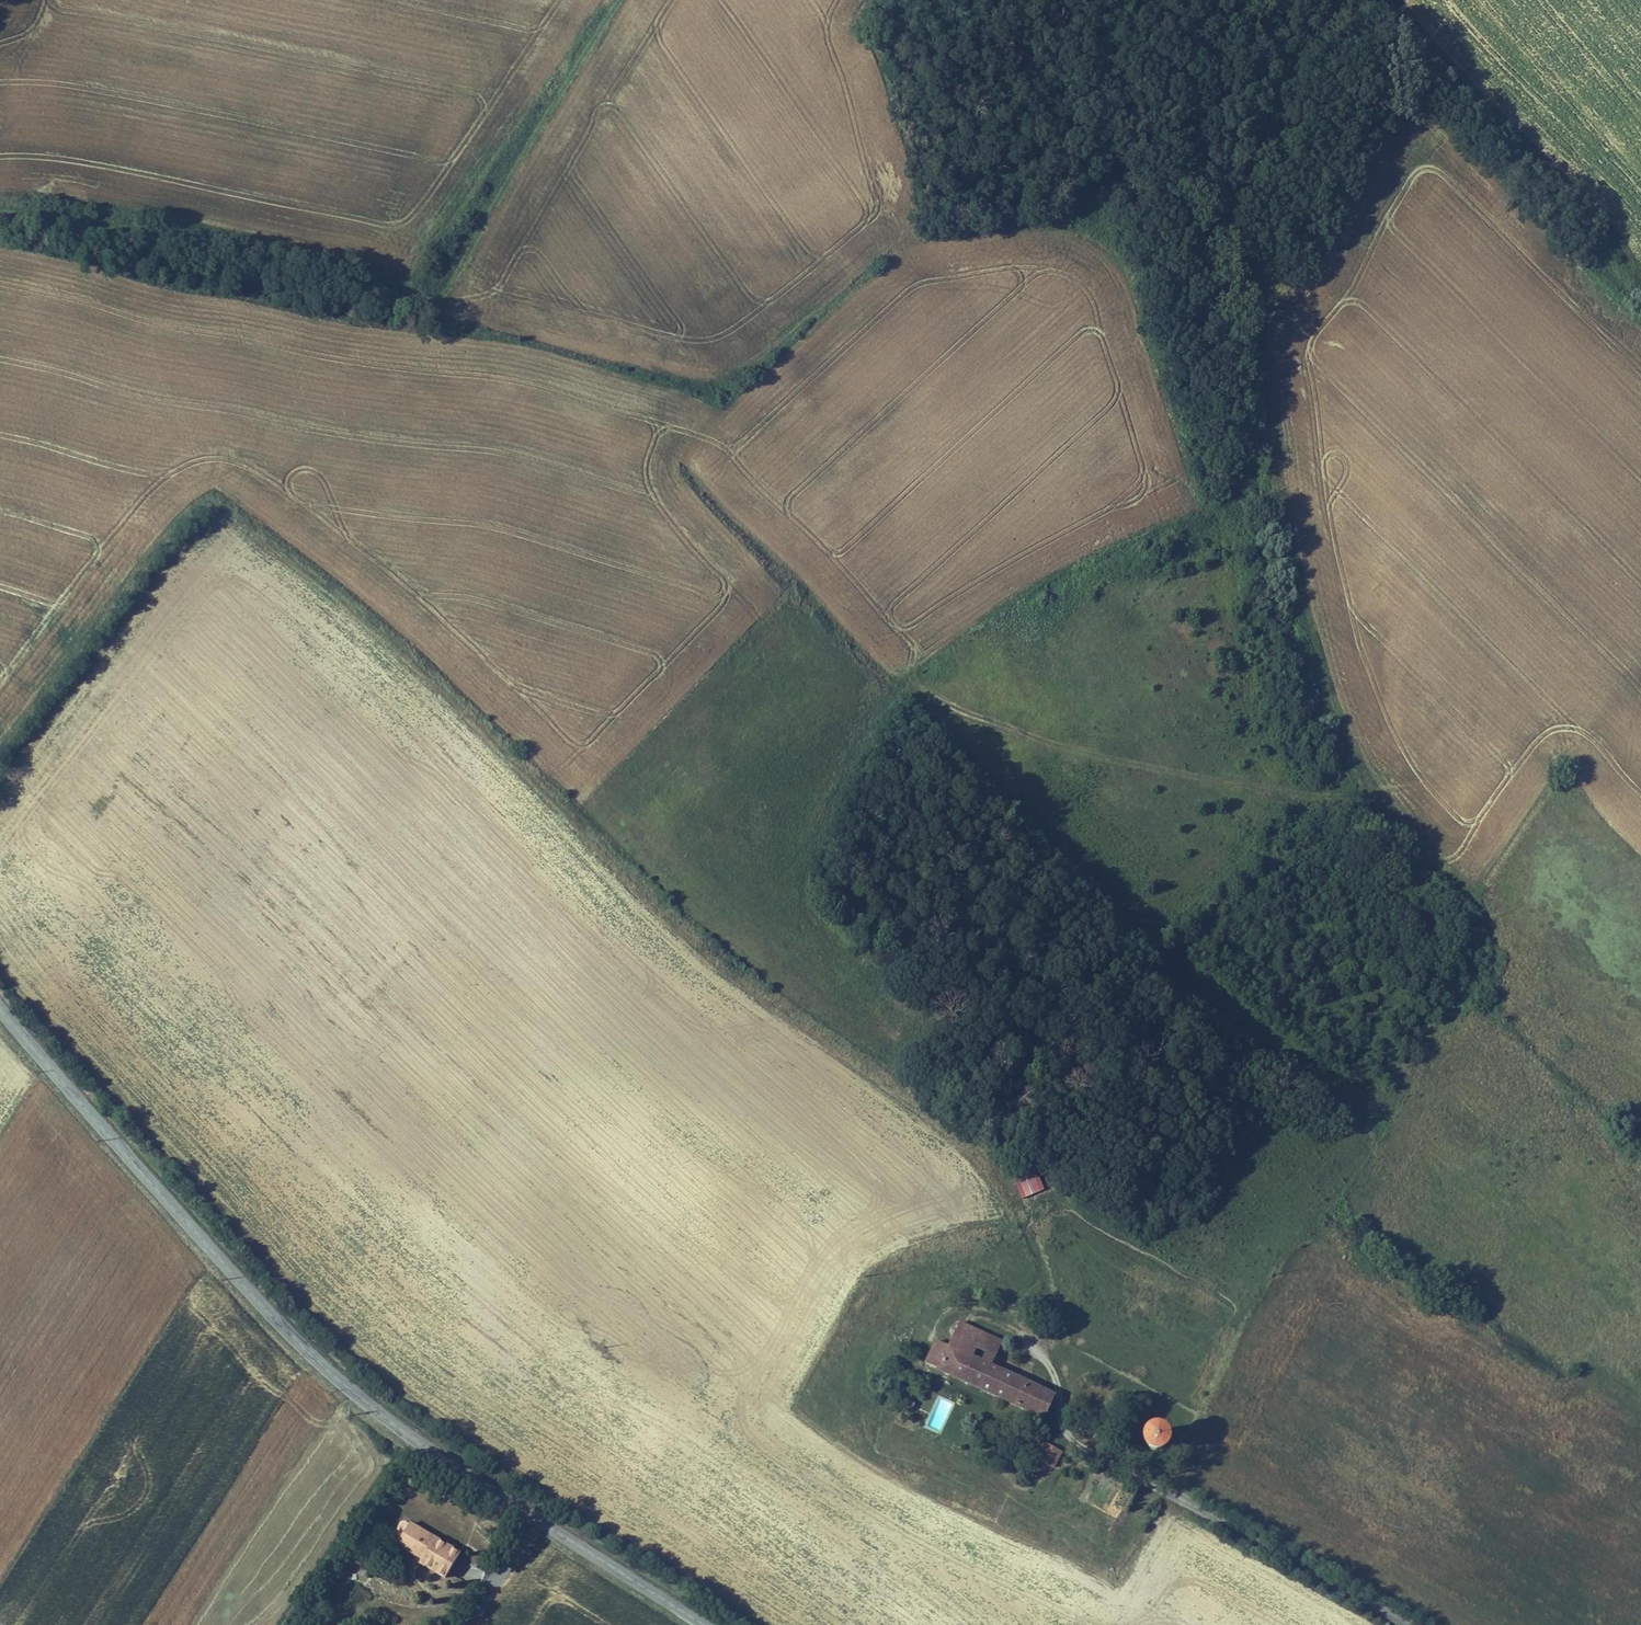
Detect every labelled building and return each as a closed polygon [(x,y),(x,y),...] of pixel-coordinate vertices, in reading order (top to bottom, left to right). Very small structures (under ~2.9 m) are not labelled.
[(1022,1200),(1044,1192),(1038,1174),(1016,1182),(1022,1200)] [(959,1323),(948,1347),(990,1367),(1001,1343),(959,1323)] [(1044,1422),(1056,1396),(990,1367),(948,1347),(934,1341),(922,1367),(1044,1422)] [(896,1368),(892,1374),(899,1378),(903,1372),(896,1368)] [(911,1412),(915,1405),(908,1401),(904,1408),(911,1412)] [(1143,1445),(1144,1449),(1146,1451),(1149,1453),(1152,1455),(1156,1455),(1159,1455),(1163,1454),(1165,1452),(1168,1449),(1169,1446),(1170,1442),(1170,1439),(1169,1435),(1167,1432),(1164,1430),(1161,1428),(1158,1427),(1154,1427),(1151,1428),(1148,1430),(1145,1432),(1143,1435),(1142,1438),(1142,1442),(1143,1445)] [(1009,1436),(1006,1441),(1012,1445),(1015,1440),(1009,1436)] [(1044,1443),(1037,1456),(1056,1466),(1063,1453),(1044,1443)] [(416,1560),(430,1539),(408,1523),(393,1545),(416,1560)] [(455,1555),(430,1539),(416,1560),(414,1564),(439,1581),(455,1555)]
